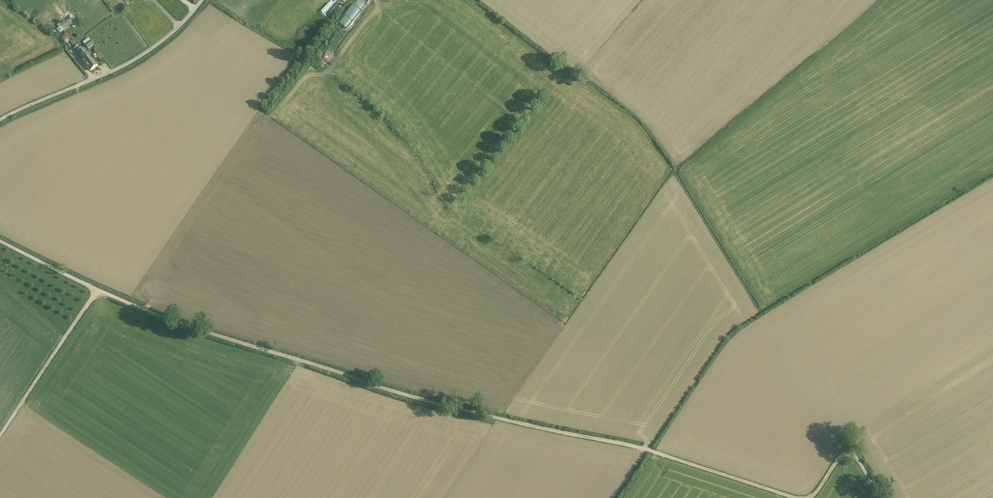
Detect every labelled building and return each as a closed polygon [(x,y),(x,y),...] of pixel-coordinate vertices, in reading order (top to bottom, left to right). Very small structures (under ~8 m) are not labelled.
[(71,27),(60,20),(55,28),(66,35),(71,27)] [(81,48),(77,52),(83,60),(87,57),(81,48)] [(98,66),(89,55),(87,57),(83,60),(82,61),(91,71),(98,66)]
